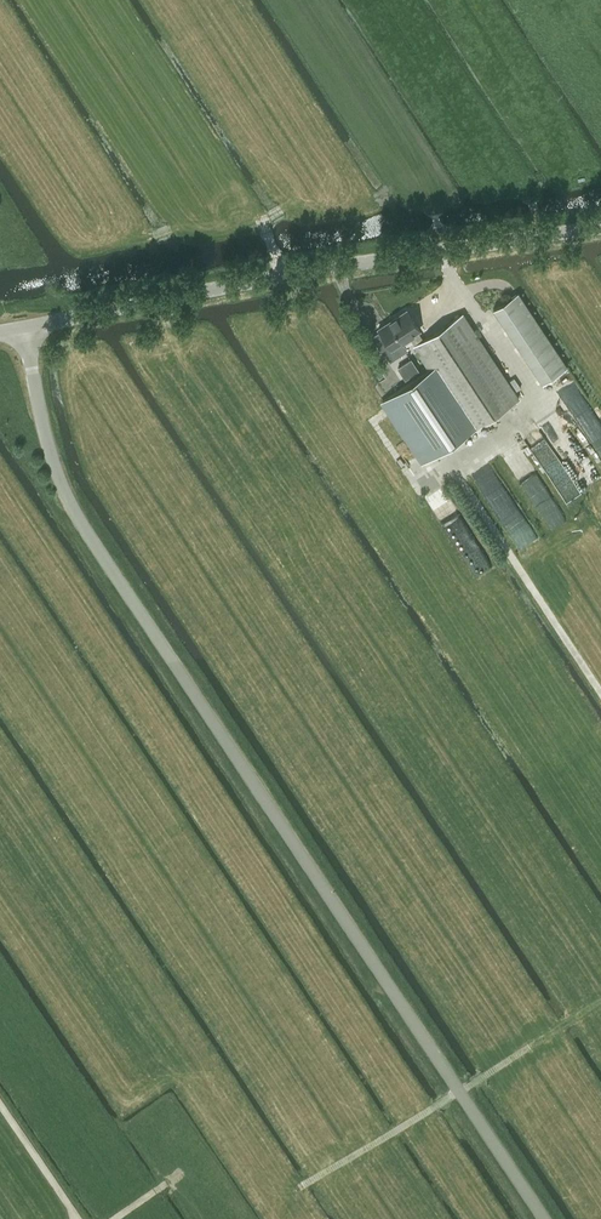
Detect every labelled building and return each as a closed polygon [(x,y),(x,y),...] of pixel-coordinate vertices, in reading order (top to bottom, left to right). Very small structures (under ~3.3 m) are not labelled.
[(518,292),(494,308),(543,382),(567,365),(518,292)] [(415,344),(424,338),(418,330),(420,329),(407,309),(379,327),(381,331),(372,337),(383,353),(385,353),(390,360),(406,349),(401,341),(410,336),(415,344)] [(424,338),(415,344),(415,345),(430,368),(383,400),(423,461),(519,397),(463,313),(424,338)] [(412,358),(398,368),(405,378),(419,369),(412,358)]
